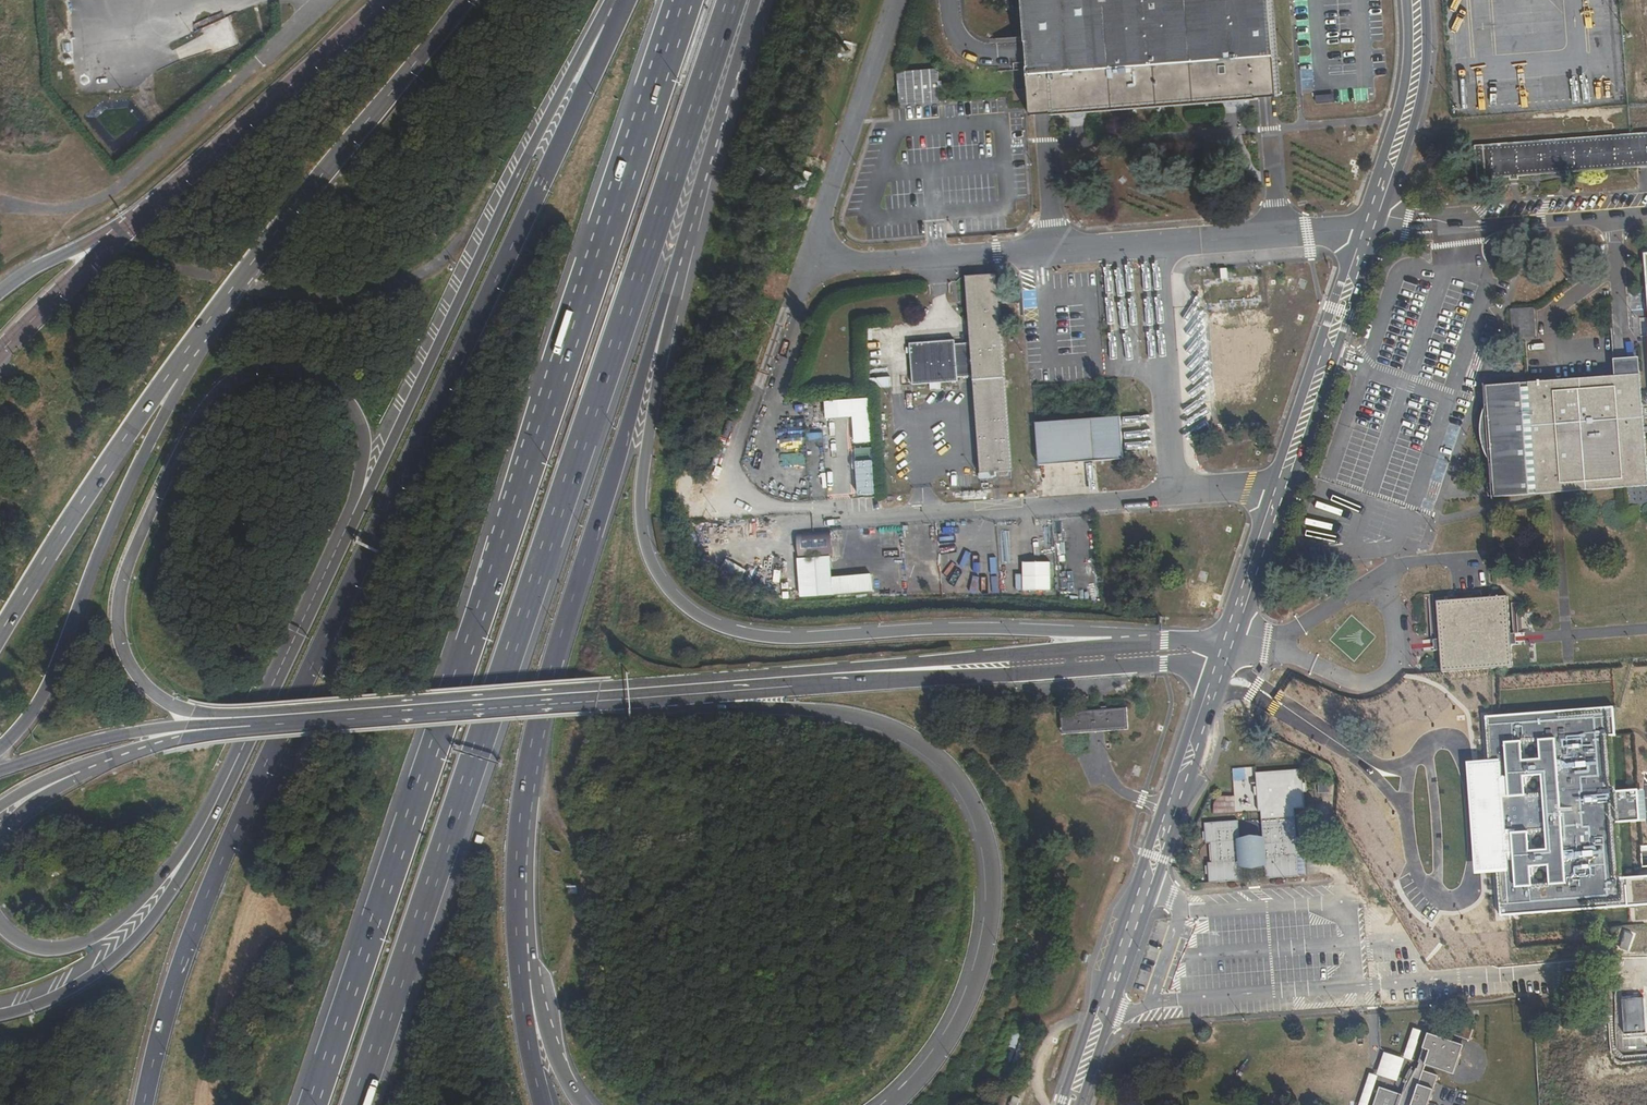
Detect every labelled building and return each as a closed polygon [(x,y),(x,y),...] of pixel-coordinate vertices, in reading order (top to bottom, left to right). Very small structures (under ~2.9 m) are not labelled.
[(1271,0),(1018,0),(1027,115),(1279,96),(1271,0)] [(895,69),(897,102),(936,100),(933,67),(895,69)] [(1474,148),(1476,181),(1646,167),(1646,134),(1474,148)] [(1001,376),(992,272),(960,275),(966,345),(968,379),(1001,376)] [(1187,317),(1190,362),(1228,337),(1187,317)] [(949,345),(905,347),(908,383),(952,381),(952,379),(968,378),(966,345),(949,346),(949,345)] [(1486,388),(1494,499),(1556,495),(1646,489),(1646,487),(1639,378),(1486,388)] [(1119,420),(1037,426),(1040,467),(1122,462),(1119,420)] [(1508,601),(1438,605),(1440,646),(1441,671),(1512,666),(1510,640),(1508,601)] [(1497,874),(1500,917),(1646,906),(1646,875),(1619,877),(1615,823),(1613,791),(1608,734),(1615,734),(1613,707),(1486,716),(1489,760),(1500,759),(1508,873),(1497,874)] [(1060,713),(1062,733),(1126,728),(1125,708),(1060,713)] [(1467,762),(1475,875),(1497,874),(1508,873),(1500,759),(1489,760),(1467,762)] [(1207,862),(1209,883),(1242,881),(1241,866),(1265,864),(1266,879),(1299,876),(1298,855),(1301,855),(1299,837),(1296,837),(1294,809),(1305,809),(1303,792),(1306,792),(1306,783),(1303,783),(1302,769),(1256,773),(1257,786),(1254,787),(1254,796),(1257,796),(1259,812),(1261,812),(1263,839),(1239,841),(1238,821),(1204,823),(1206,844),(1210,843),(1211,862),(1207,862)] [(1638,790),(1613,791),(1615,823),(1640,821),(1638,790)] [(1422,1033),(1413,1030),(1404,1060),(1405,1061),(1412,1063),(1422,1033)] [(1439,1074),(1453,1078),(1462,1048),(1428,1038),(1408,1097),(1381,1090),(1376,1104),(1430,1104),(1439,1074)] [(1405,1061),(1404,1060),(1385,1054),(1377,1078),(1379,1078),(1398,1085),(1405,1061)] [(1377,1078),(1370,1076),(1360,1104),(1370,1104),(1379,1078),(1377,1078)]
